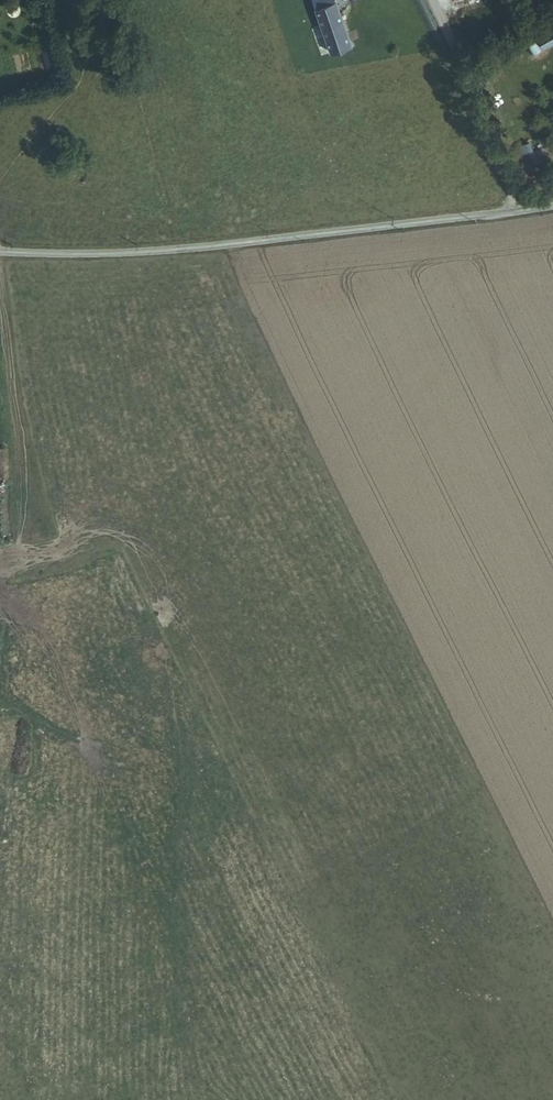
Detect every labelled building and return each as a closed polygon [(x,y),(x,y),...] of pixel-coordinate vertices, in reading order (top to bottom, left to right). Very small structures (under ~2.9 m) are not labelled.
[(330,39),(349,31),(335,0),(312,0),(330,39)] [(517,0),(491,0),(497,10),(517,0)] [(526,70),(552,54),(552,35),(518,56),(526,70)] [(531,174),(541,169),(525,138),(515,143),(531,174)]
